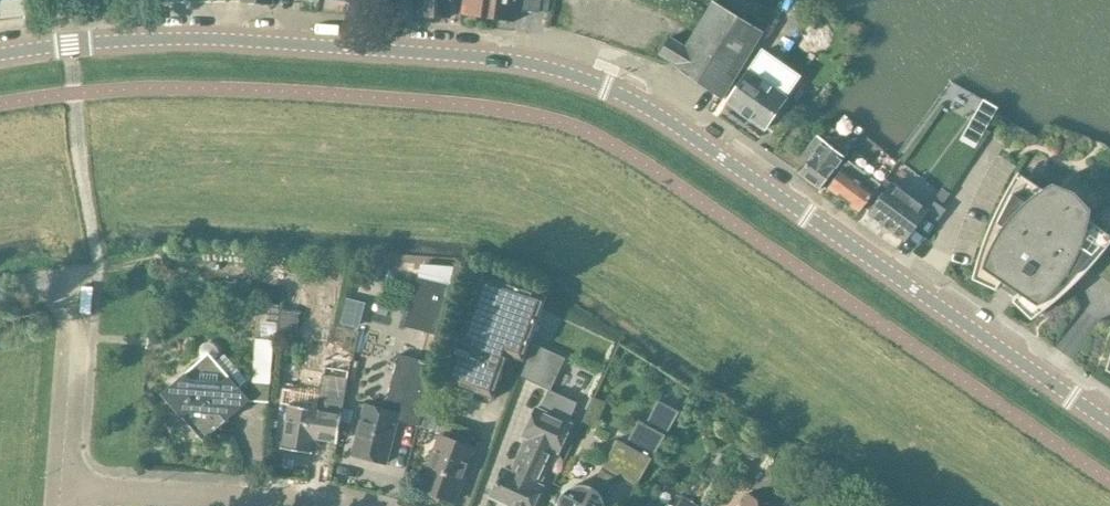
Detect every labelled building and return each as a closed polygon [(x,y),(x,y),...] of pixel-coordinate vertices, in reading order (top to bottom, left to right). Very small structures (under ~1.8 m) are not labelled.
[(420,15),(449,17),(450,0),(421,0),(420,15)] [(490,0),(464,0),(462,14),(488,18),(490,0)] [(488,18),(515,22),(517,8),(538,11),(540,0),(490,0),(488,18)] [(732,86),(763,32),(717,2),(686,48),(671,38),(660,54),(675,63),(675,65),(723,98),(732,86)] [(831,39),(819,31),(812,42),(823,50),(831,39)] [(747,116),(780,65),(761,53),(727,103),(747,116)] [(765,129),(787,96),(784,94),(789,86),(796,91),(803,81),(780,65),(747,116),(765,129)] [(977,123),(970,133),(980,139),(987,129),(977,123)] [(803,169),(801,172),(821,187),(823,183),(847,151),(827,135),(823,140),(816,135),(803,154),(810,160),(805,167),(803,169)] [(877,187),(879,184),(848,161),(839,171),(827,186),(859,211),(877,187)] [(1106,247),(1109,242),(1109,239),(1089,225),(1091,209),(1075,192),(1052,183),(1039,191),(1016,175),(1009,187),(1002,199),(996,212),(990,224),(985,237),(980,250),(976,263),(1003,282),(1000,286),(1014,296),(1017,291),(1044,310),(1054,302),(1063,294),(1072,286),(1081,277),(1089,268),(1109,282),(1109,250),(1106,247)] [(903,240),(910,231),(921,239),(943,210),(932,202),(927,209),(892,182),(868,213),(903,240)] [(524,360),(547,295),(482,272),(444,380),(494,398),(509,355),(524,360)] [(437,333),(450,282),(418,274),(405,325),(437,333)] [(255,339),(250,401),(269,403),(274,340),(276,340),(279,307),(258,300),(254,339),(255,339)] [(354,327),(359,310),(346,306),(342,323),(354,327)] [(297,333),(299,314),(279,308),(277,331),(297,333)] [(551,389),(566,357),(533,342),(521,376),(549,389),(551,389)] [(202,359),(162,393),(203,441),(249,401),(238,388),(247,380),(225,355),(217,363),(216,362),(214,360),(217,356),(217,351),(214,346),(209,345),(204,346),(201,349),(200,354),(202,359)] [(422,415),(435,363),(399,353),(384,409),(365,404),(352,453),(386,462),(397,420),(419,425),(422,415)] [(337,441),(348,377),(323,373),(317,408),(289,404),(282,448),(311,452),(313,437),(337,441)] [(555,450),(559,452),(572,424),(568,422),(577,402),(551,389),(549,389),(540,409),(536,407),(523,435),(527,437),(511,471),(503,467),(490,495),(509,504),(509,505),(534,505),(543,486),(539,484),(555,450)] [(594,397),(583,421),(600,429),(603,420),(599,418),(607,403),(594,397)] [(680,411),(659,399),(646,423),(639,419),(626,443),(618,438),(601,468),(592,486),(589,484),(586,484),(583,483),(580,483),(577,484),(573,485),(571,486),(568,488),(565,490),(563,492),(561,495),(560,498),(559,501),(558,504),(558,505),(605,505),(605,503),(604,500),(603,497),(615,475),(622,479),(620,482),(627,486),(629,483),(634,486),(635,487),(680,411)] [(422,415),(419,425),(433,429),(436,418),(422,415)] [(455,501),(474,447),(441,435),(421,489),(455,501)] [(713,462),(706,472),(717,479),(723,469),(713,462)] [(681,493),(673,505),(702,505),(681,493)] [(749,494),(742,505),(769,505),(749,494)]
